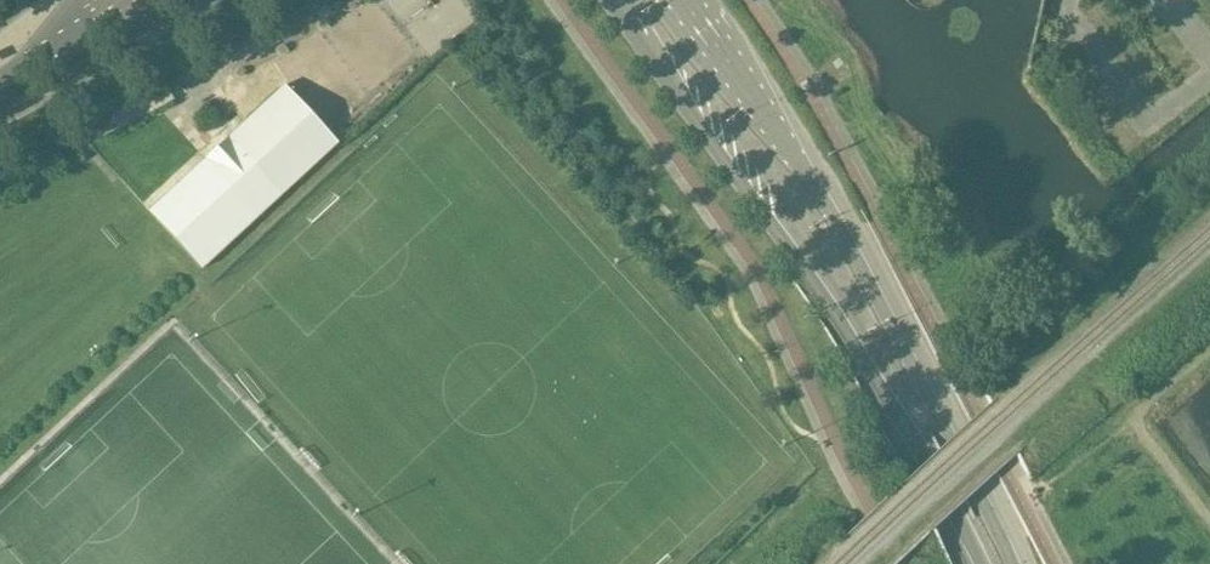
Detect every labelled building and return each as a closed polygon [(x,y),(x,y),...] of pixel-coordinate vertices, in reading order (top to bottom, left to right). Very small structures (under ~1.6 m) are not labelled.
[(230,138),(150,211),(204,269),(284,195),(280,191),(284,188),(285,188),(337,150),(294,91),(249,123),(241,129),(275,177),(270,181),(230,138)]
